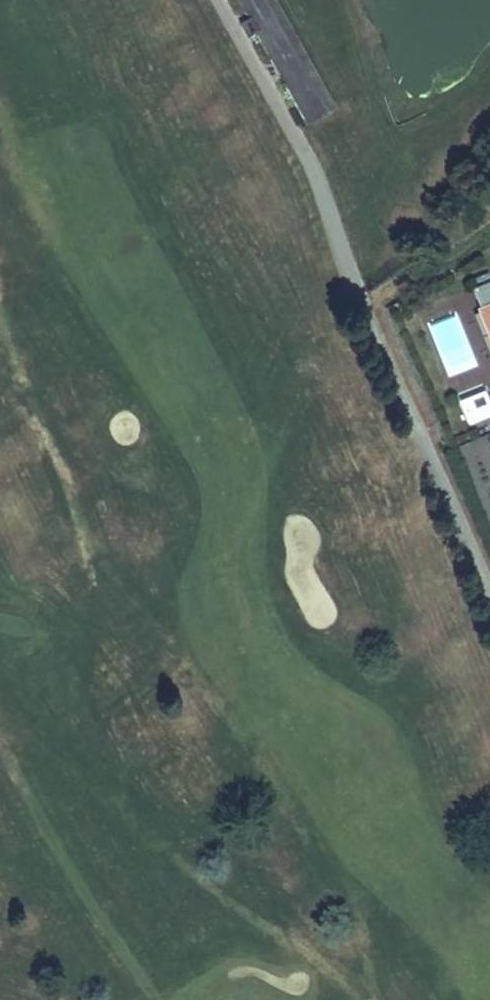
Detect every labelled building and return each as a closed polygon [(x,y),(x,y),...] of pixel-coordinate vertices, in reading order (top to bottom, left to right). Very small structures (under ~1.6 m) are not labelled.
[(253,16),(245,21),(253,35),(261,31),(311,122),(338,107),(279,0),(244,0),(253,16)] [(477,284),(486,306),(489,304),(489,279),(477,284)] [(439,345),(449,374),(473,366),(463,337),(439,345)] [(482,392),(456,403),(465,422),(489,412),(482,392)]
